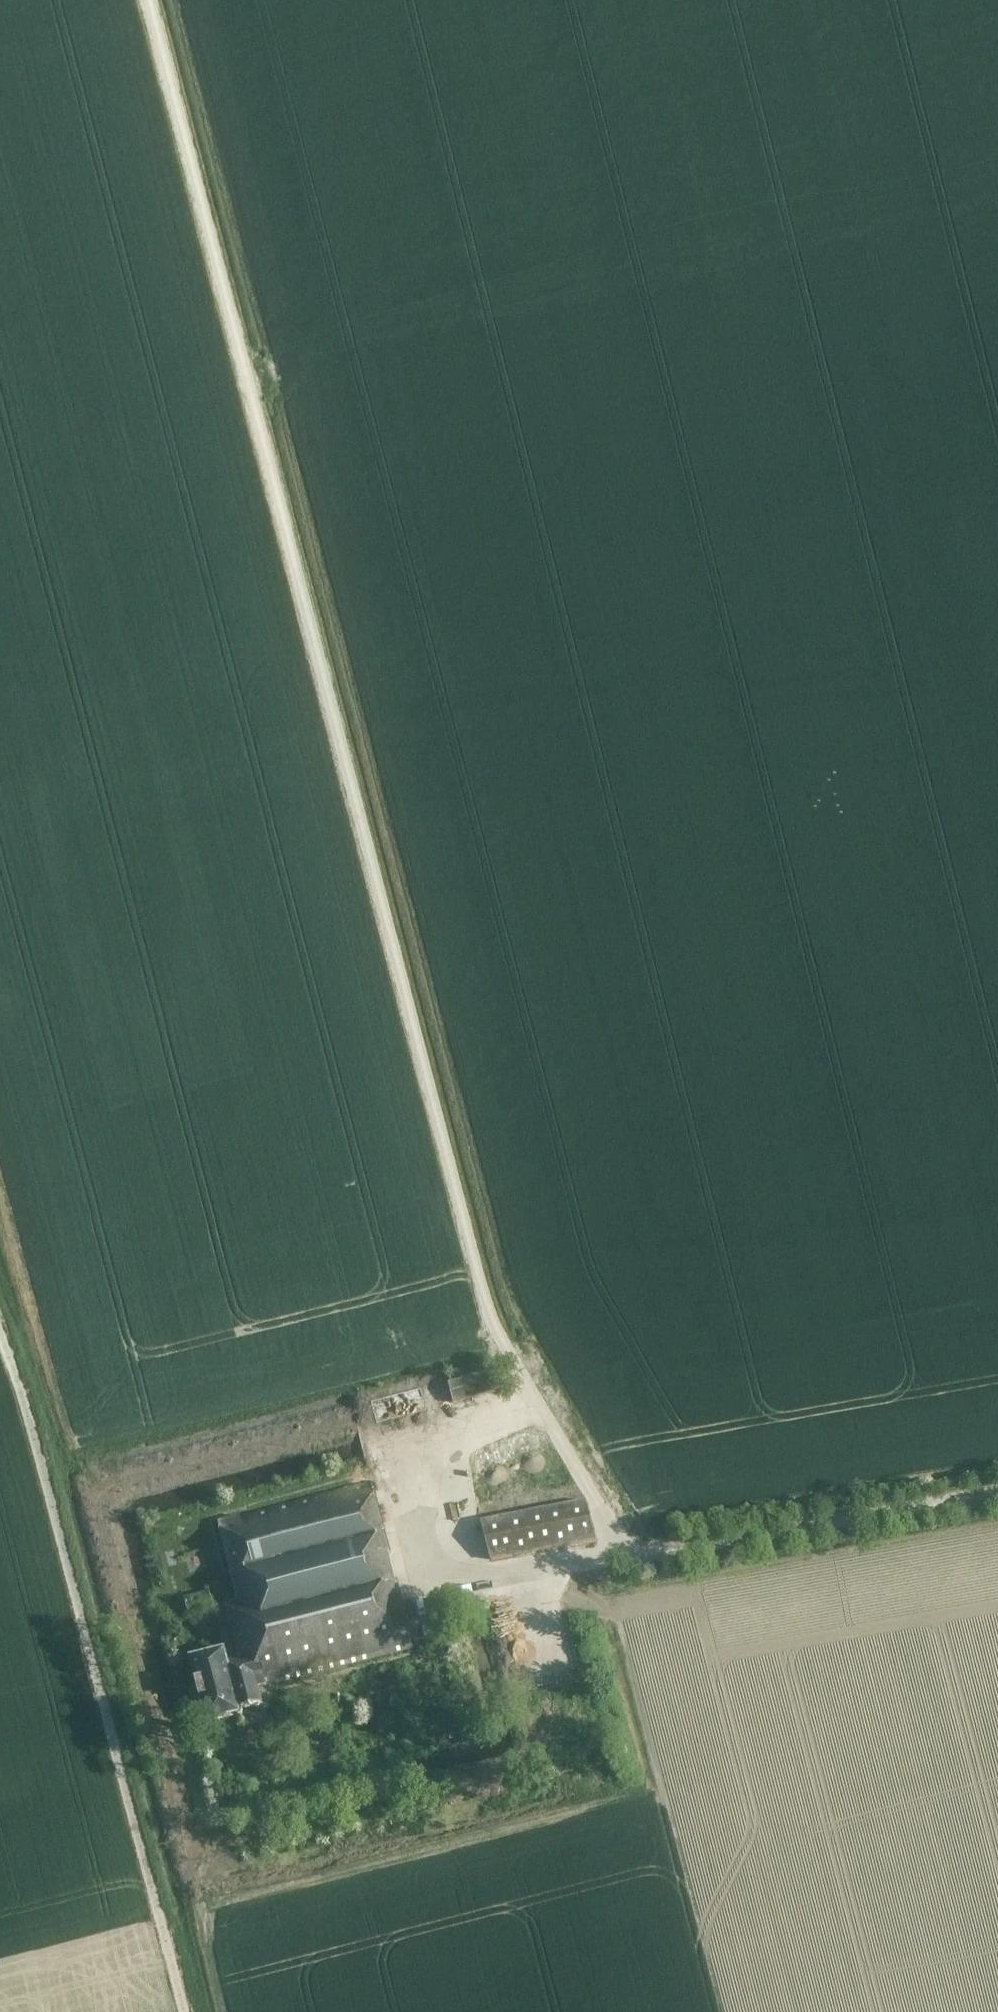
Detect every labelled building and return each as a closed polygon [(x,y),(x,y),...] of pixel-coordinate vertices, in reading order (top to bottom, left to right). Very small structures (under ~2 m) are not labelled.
[(504,1390),(499,1369),(448,1381),(453,1402),(504,1390)] [(374,1419),(425,1409),(421,1388),(370,1398),(374,1419)] [(230,1660),(227,1649),(227,1648),(193,1658),(211,1722),(244,1712),(243,1708),(265,1702),(261,1686),(416,1646),(372,1481),(218,1520),(239,1597),(227,1601),(242,1656),(230,1660)] [(594,1540),(586,1500),(481,1520),(489,1560),(594,1540)]
